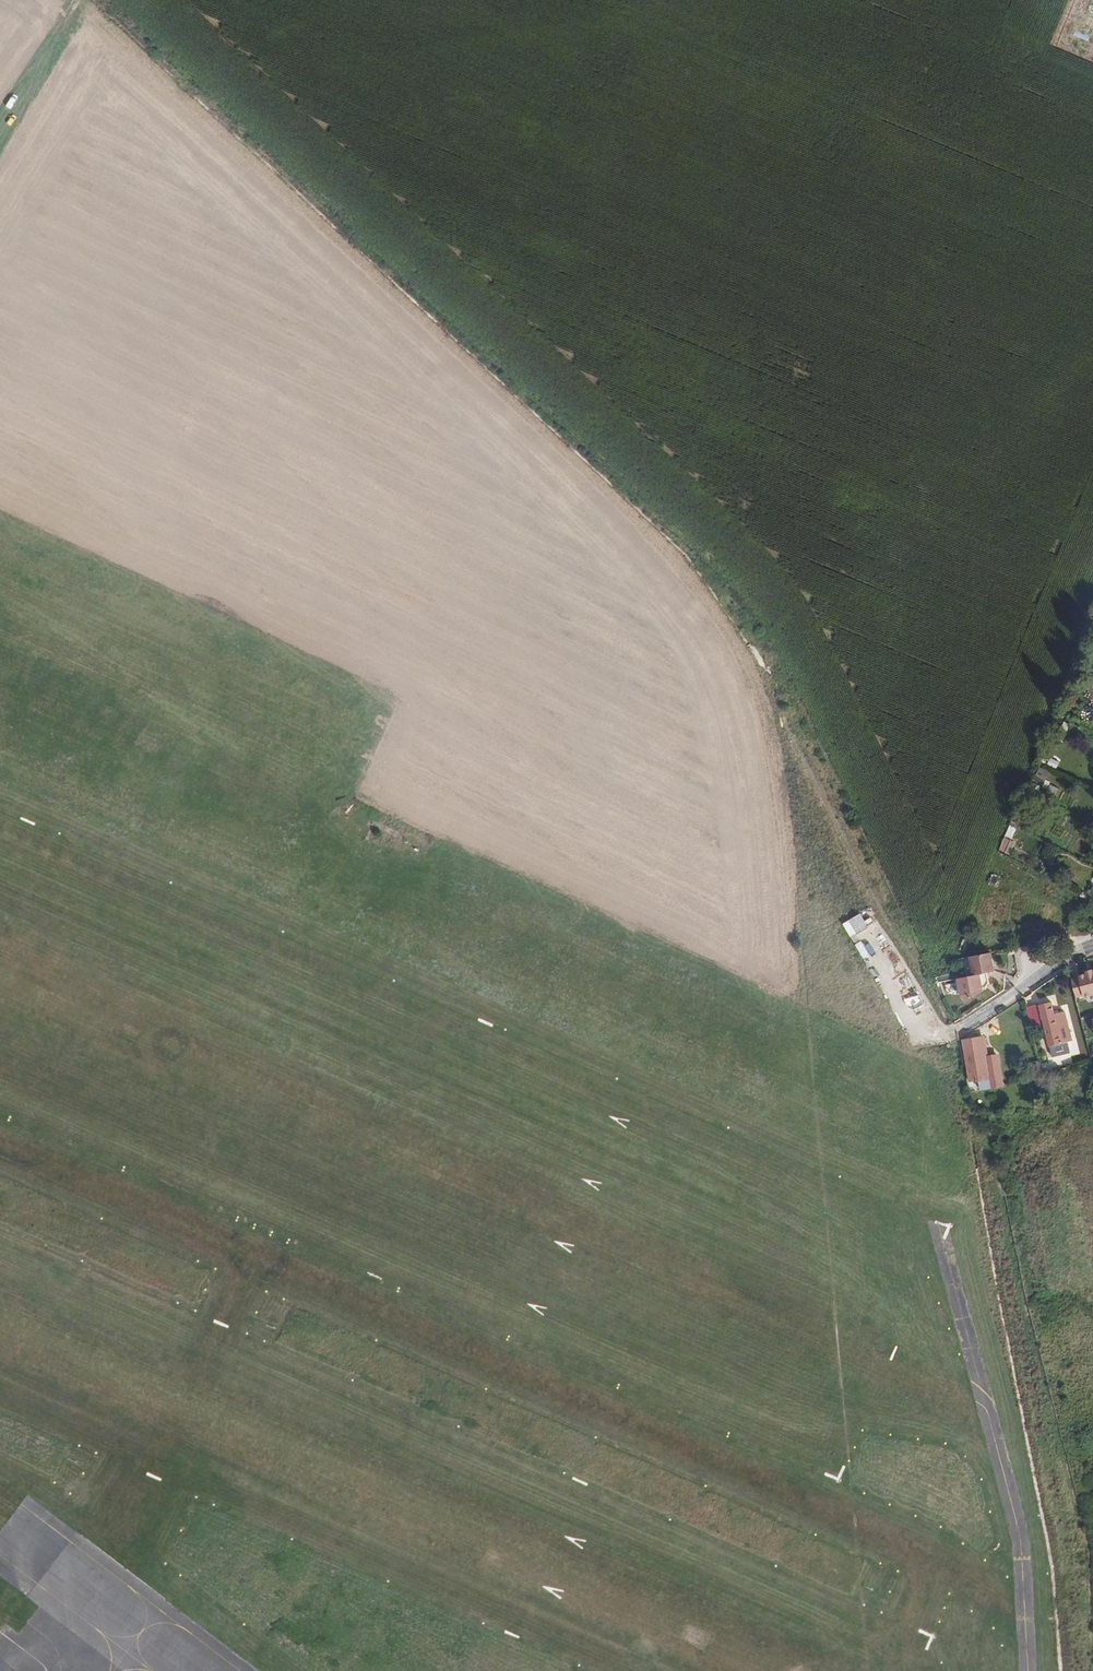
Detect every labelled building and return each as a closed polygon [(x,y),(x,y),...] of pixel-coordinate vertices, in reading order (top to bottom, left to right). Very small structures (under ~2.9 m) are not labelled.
[(1035,780),(1045,784),(1051,772),(1041,767),(1035,780)] [(1010,825),(1006,835),(1012,838),(1016,827),(1010,825)] [(1010,854),(1015,841),(1005,837),(1000,850),(1010,854)] [(968,977),(987,973),(995,971),(991,953),(970,957),(972,967),(969,968),(967,971),(968,977)] [(1072,978),(1077,998),(1092,994),(1092,972),(1092,969),(1086,971),(1086,973),(1079,975),(1080,976),(1072,978)] [(987,973),(968,977),(958,979),(961,995),(983,991),(982,988),(986,987),(989,983),(987,973)] [(1040,1004),(1027,1007),(1030,1021),(1042,1019),(1052,1057),(1064,1054),(1062,1044),(1073,1042),(1068,1024),(1058,1026),(1055,1015),(1052,1003),(1041,1006),(1040,1004)] [(981,1090),(983,1089),(1003,1084),(997,1055),(987,1057),(983,1038),(965,1041),(971,1078),(969,1078),(970,1082),(980,1081),(981,1090)] [(1046,1059),(1040,1061),(1042,1071),(1049,1070),(1046,1059)] [(1032,1062),(1035,1076),(1043,1074),(1042,1071),(1040,1061),(1032,1062)]
